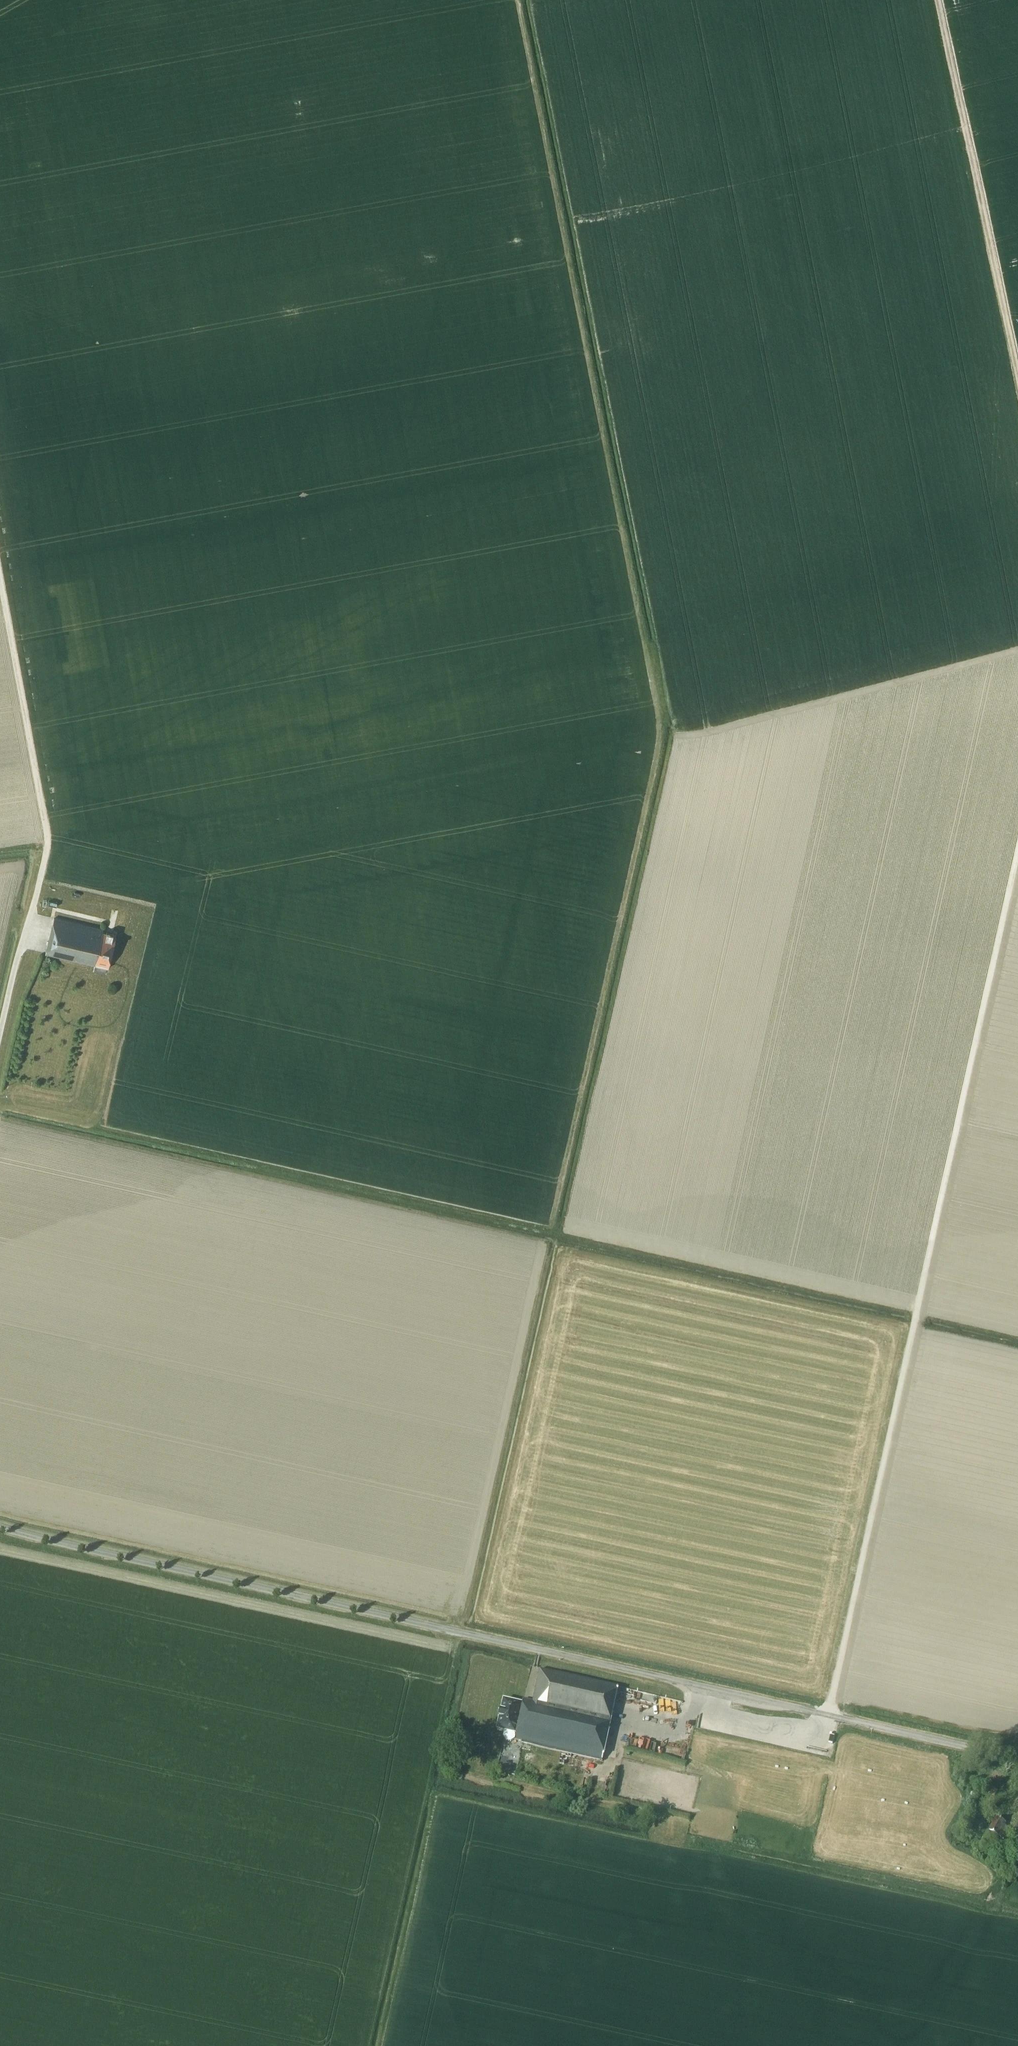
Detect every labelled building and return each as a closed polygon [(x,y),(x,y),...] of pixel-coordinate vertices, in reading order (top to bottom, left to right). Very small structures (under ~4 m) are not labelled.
[(109,965),(117,932),(55,918),(47,954),(95,965),(95,962),(99,963),(97,968),(105,970),(106,965),(109,965)] [(602,1761),(618,1687),(541,1670),(533,1702),(523,1700),(522,1704),(504,1700),(501,1712),(500,1712),(498,1718),(500,1718),(497,1730),(505,1732),(504,1737),(507,1741),(510,1742),(515,1739),(522,1741),(522,1743),(602,1761)] [(1004,1839),(1009,1828),(1004,1825),(1005,1823),(996,1818),(986,1836),(996,1841),(998,1836),(1004,1839)] [(1015,1848),(1011,1845),(1015,1838),(1009,1835),(1002,1847),(1012,1853),(1015,1848)]
